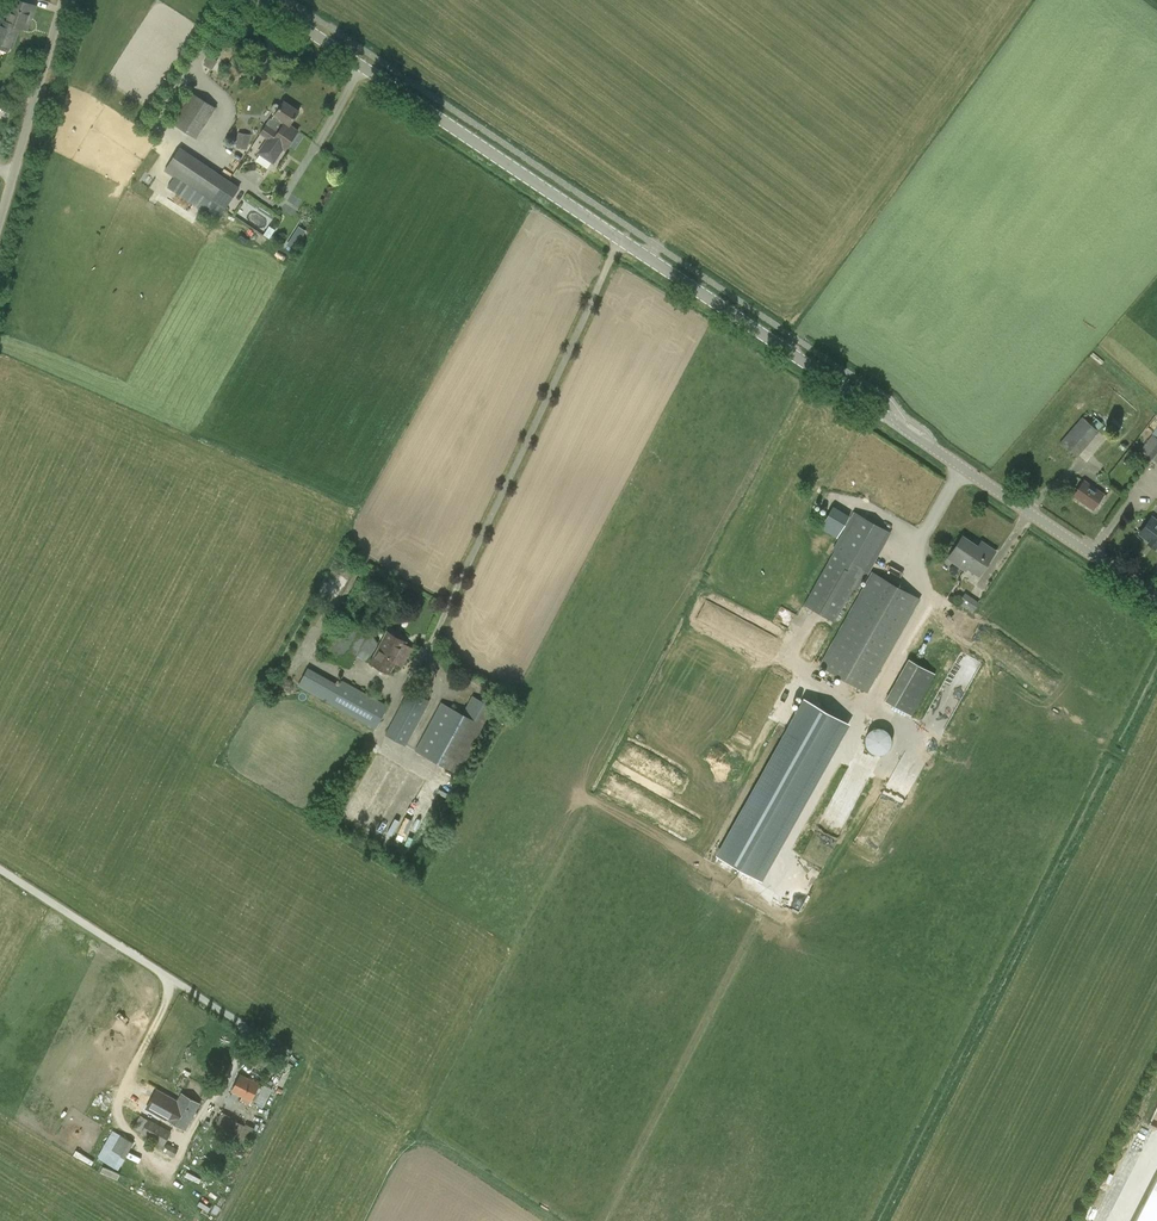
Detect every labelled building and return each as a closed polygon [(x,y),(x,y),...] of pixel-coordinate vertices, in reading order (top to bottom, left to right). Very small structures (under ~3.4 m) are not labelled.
[(8,52),(10,50),(11,47),(12,47),(19,27),(27,29),(35,6),(19,0),(12,0),(5,20),(2,19),(0,23),(0,49),(8,52)] [(209,55),(204,63),(213,68),(218,60),(209,55)] [(216,107),(191,92),(172,122),(197,138),(216,107)] [(276,114),(275,115),(272,119),(270,118),(260,133),(267,138),(257,153),(274,164),(284,149),(286,151),(300,130),(291,124),(300,111),(284,101),(281,106),(277,103),(274,103),(271,108),(271,111),(276,114)] [(240,132),(240,147),(249,147),(250,133),(240,132)] [(181,148),(165,170),(225,210),(240,187),(181,148)] [(290,237),(286,243),(294,248),(298,242),(290,237)] [(1078,456),(1100,431),(1082,416),(1060,443),(1078,456)] [(1153,435),(1142,449),(1156,462),(1156,439),(1153,435)] [(1085,480),(1074,496),(1093,509),(1104,494),(1085,480)] [(835,550),(867,569),(889,531),(856,513),(835,550)] [(1152,517),(1139,533),(1150,541),(1149,542),(1148,542),(1155,548),(1155,547),(1156,546),(1156,547),(1156,521),(1152,517)] [(995,551),(981,541),(977,546),(962,536),(947,558),(965,570),(967,567),(979,575),(995,551)] [(875,573),(822,666),(865,690),(918,598),(875,573)] [(959,602),(973,612),(980,602),(965,592),(959,602)] [(381,635),(369,629),(344,616),(325,655),(350,667),(356,654),(368,660),(381,635)] [(387,631),(370,662),(390,672),(395,662),(403,666),(412,647),(405,644),(406,642),(387,631)] [(885,700),(912,715),(936,673),(909,658),(885,700)] [(376,728),(388,705),(343,679),(340,684),(308,667),(298,685),(376,728)] [(430,701),(408,690),(385,734),(406,745),(430,701)] [(807,693),(718,848),(762,873),(779,843),(777,842),(848,716),(807,693)] [(460,774),(496,707),(473,695),(463,713),(441,701),(415,750),(460,774)] [(893,742),(892,737),(890,734),(886,731),(884,730),(882,730),(877,730),(875,731),(873,733),(870,736),(869,739),(869,741),(870,746),(871,748),(872,750),(876,752),(880,753),(885,753),(889,750),(890,749),(892,746),(893,742)] [(249,1104),(251,1100),(260,1083),(241,1074),(233,1091),(243,1096),(241,1100),(249,1104)] [(263,1083),(254,1101),(263,1106),(273,1088),(263,1083)] [(186,1130),(201,1103),(181,1093),(166,1119),(186,1130)] [(172,1131),(141,1114),(134,1127),(142,1132),(141,1133),(157,1142),(156,1144),(175,1155),(179,1149),(166,1141),(172,1131)] [(224,1134),(237,1140),(245,1125),(231,1118),(224,1134)] [(119,1168),(133,1140),(112,1129),(98,1157),(119,1168)] [(124,1162),(120,1166),(134,1178),(138,1174),(124,1162)] [(1133,1220),(1156,1220),(1156,1186),(1152,1184),(1133,1220)]
